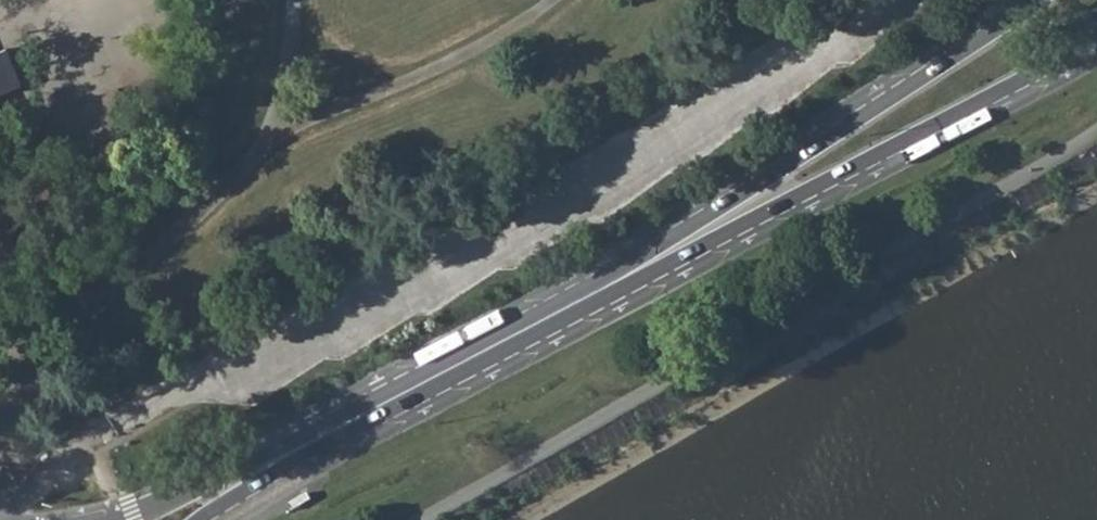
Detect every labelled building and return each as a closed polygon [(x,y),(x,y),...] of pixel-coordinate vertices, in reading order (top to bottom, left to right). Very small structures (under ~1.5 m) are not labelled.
[(17,84),(2,47),(0,48),(0,91),(17,84)]
